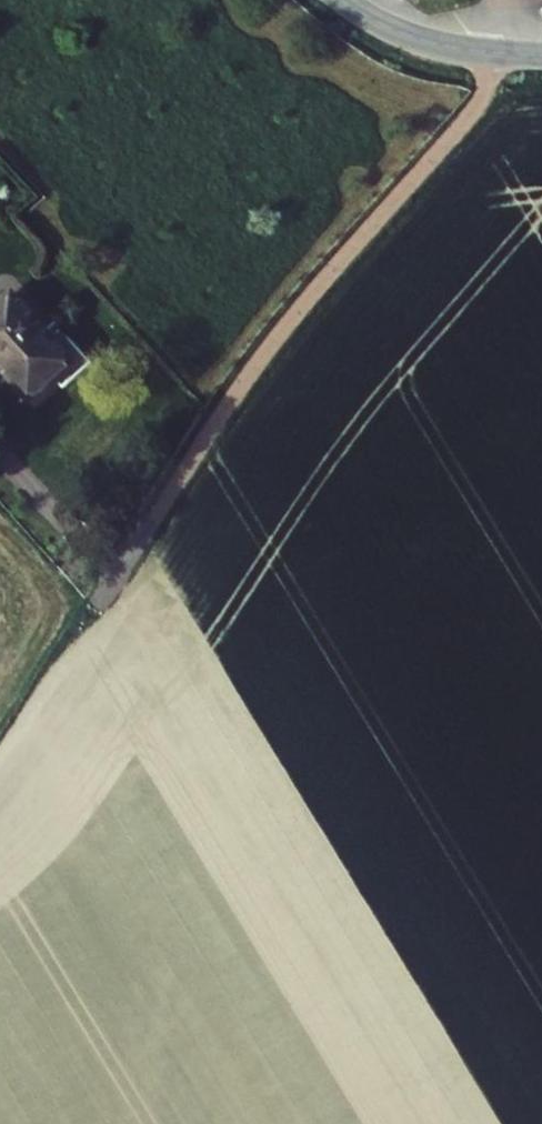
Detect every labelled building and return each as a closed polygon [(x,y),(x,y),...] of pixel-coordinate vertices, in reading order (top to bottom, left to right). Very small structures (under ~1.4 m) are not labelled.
[(26,409),(69,375),(39,338),(15,307),(0,319),(0,377),(26,409)] [(26,409),(38,425),(93,381),(51,328),(39,338),(69,375),(26,409)]
